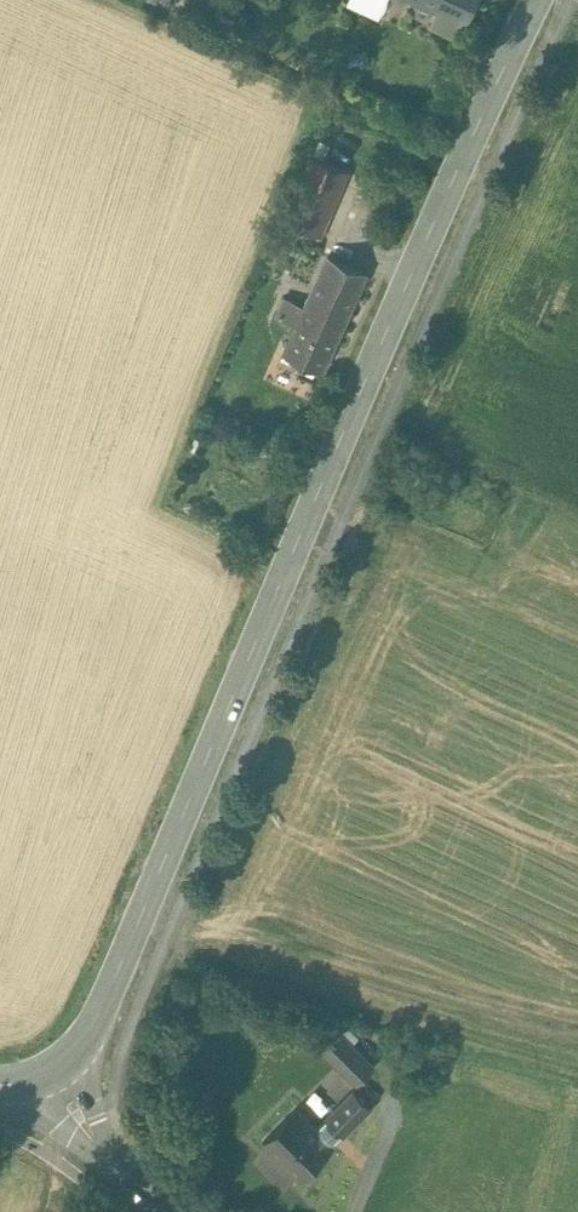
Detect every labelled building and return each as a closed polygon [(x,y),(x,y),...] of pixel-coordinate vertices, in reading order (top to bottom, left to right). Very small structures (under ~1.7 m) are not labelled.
[(365,7),(380,14),(387,0),(368,0),(365,7)] [(467,21),(477,0),(422,0),(467,21)] [(355,152),(319,137),(312,153),(349,168),(355,152)] [(349,168),(312,153),(285,218),(321,233),(349,168)] [(328,253),(285,350),(324,368),(368,271),(328,253)] [(339,1031),(323,1047),(336,1060),(352,1043),(339,1031)] [(352,1043),(336,1060),(358,1082),(375,1065),(352,1043)] [(355,1089),(326,1117),(327,1118),(343,1133),(344,1134),(372,1106),(355,1089)] [(318,1128),(297,1106),(263,1140),(302,1177),(335,1144),(334,1143),(318,1128)] [(343,1133),(327,1118),(318,1128),(334,1143),(343,1133)]
